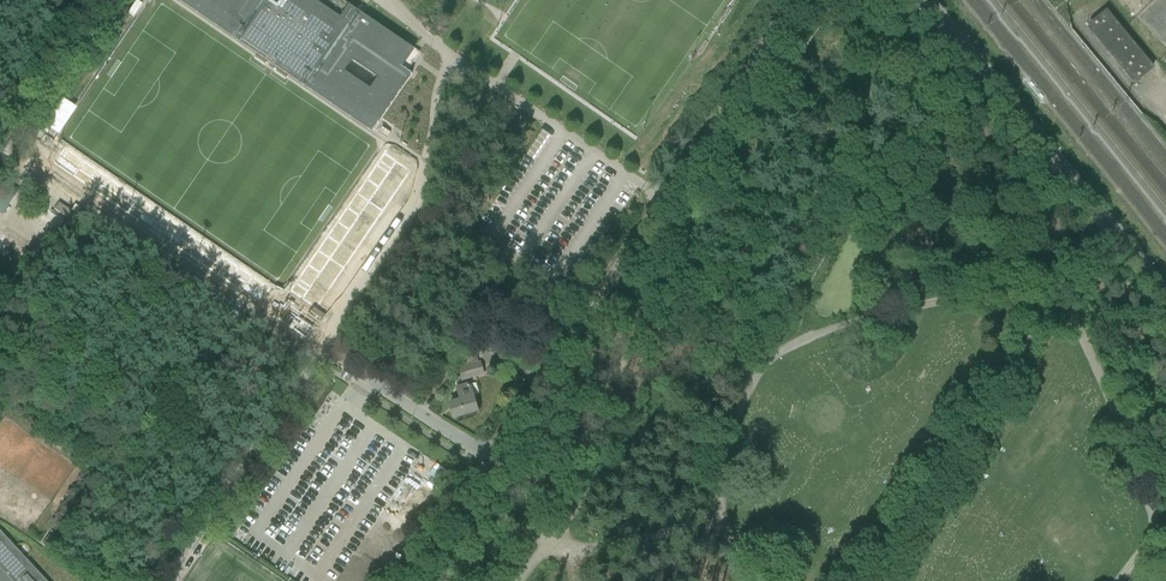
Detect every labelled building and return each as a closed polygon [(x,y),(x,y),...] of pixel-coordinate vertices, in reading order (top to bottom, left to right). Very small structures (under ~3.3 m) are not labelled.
[(237,37),(242,29),(246,33),(242,40),(271,60),(276,53),(282,57),(277,64),(307,84),(311,77),(316,80),(311,87),(371,128),(374,130),(374,129),(372,128),(380,117),(409,73),(411,74),(412,74),(401,66),(412,50),(338,0),(183,0),(237,37)] [(1088,25),(1088,27),(1088,29),(1129,78),(1132,82),(1133,82),(1134,82),(1136,82),(1137,82),(1146,75),(1155,68),(1154,67),(1106,10),(1089,24),(1088,25)] [(62,144),(50,161),(88,187),(100,170),(62,144)] [(104,173),(93,190),(145,225),(140,233),(155,243),(160,235),(212,271),(223,254),(104,173)] [(17,192),(0,181),(0,212),(2,214),(17,192)] [(71,222),(76,215),(58,203),(53,210),(71,222)] [(460,369),(463,378),(483,372),(481,362),(460,369)] [(450,403),(454,417),(478,410),(470,383),(458,387),(462,400),(450,403)] [(0,532),(0,580),(45,580),(0,532)] [(41,544),(48,549),(54,540),(48,535),(41,544)]
